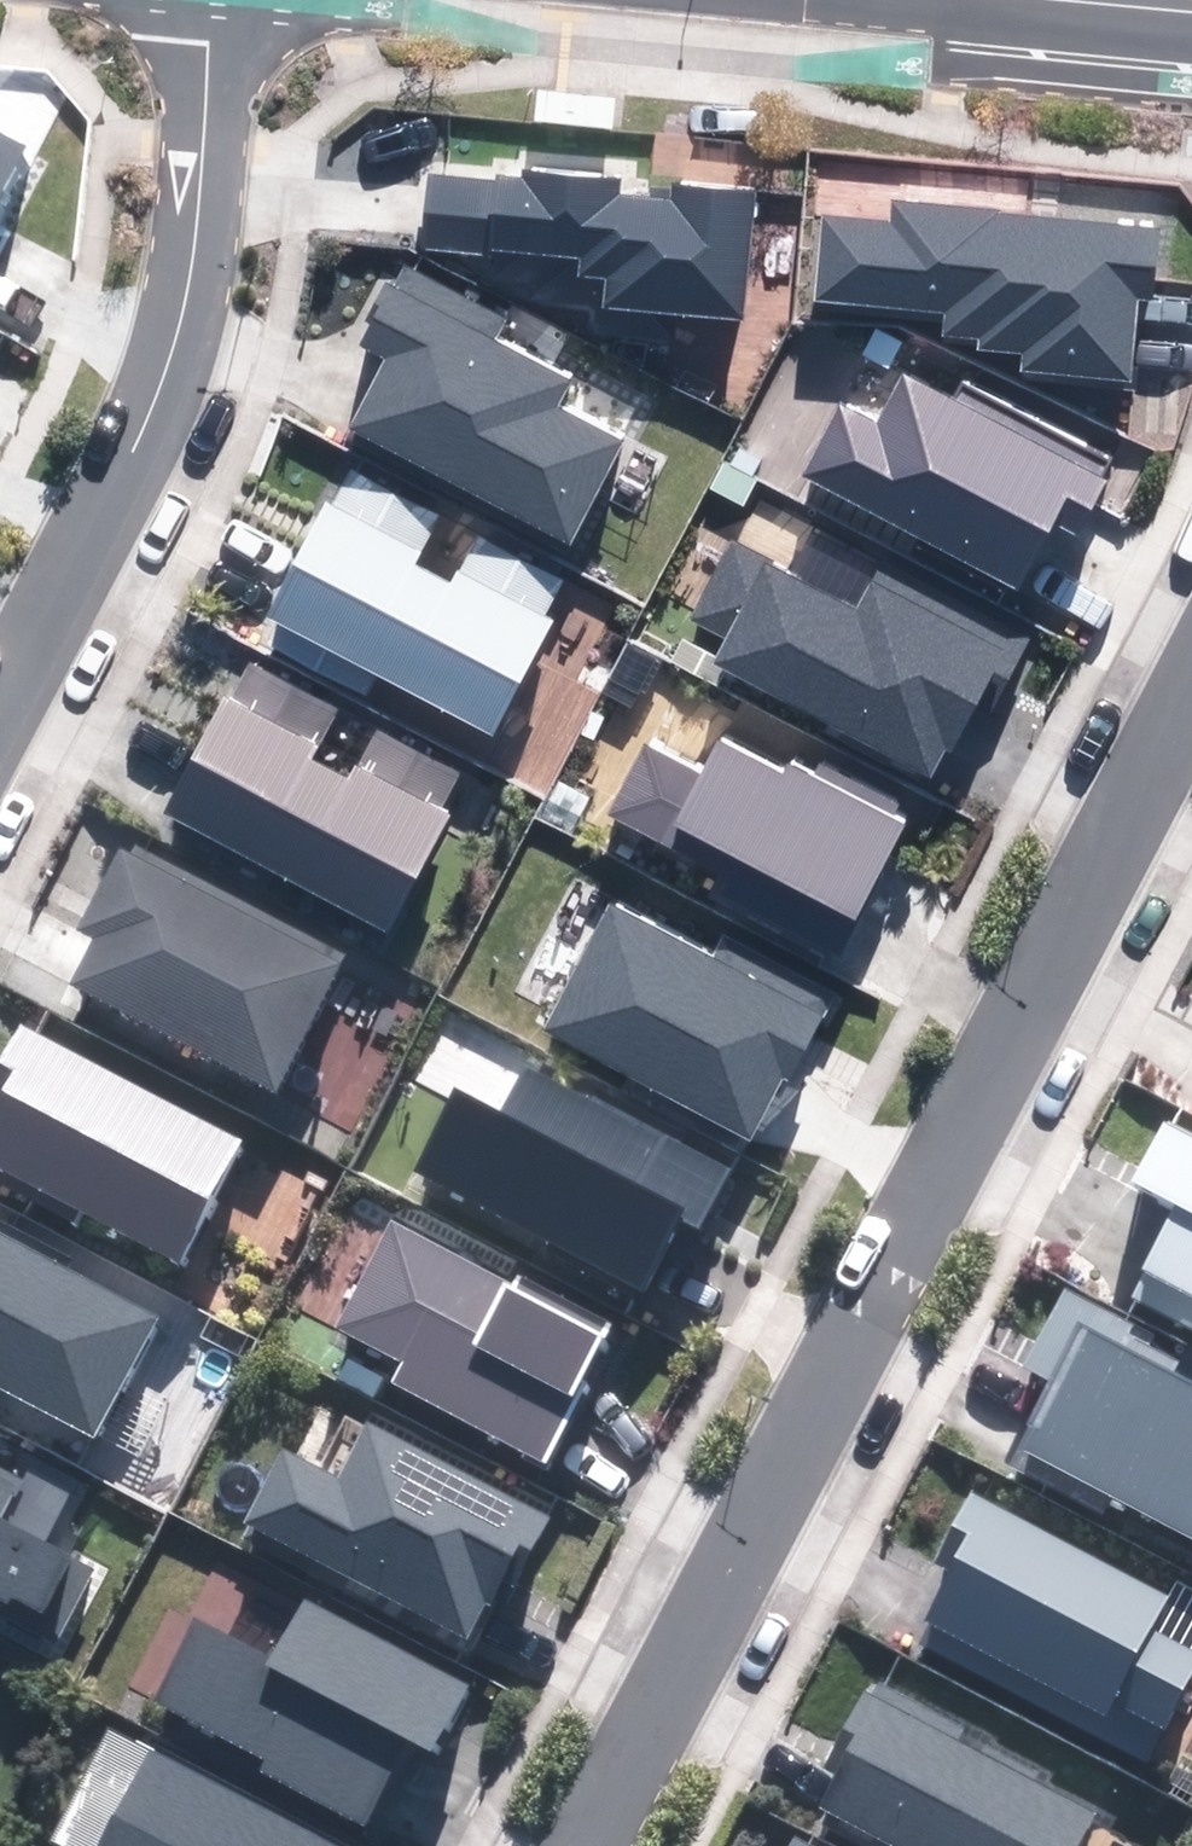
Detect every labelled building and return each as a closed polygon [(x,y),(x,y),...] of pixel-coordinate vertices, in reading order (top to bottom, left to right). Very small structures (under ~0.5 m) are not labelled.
[(629,100),(537,91),(534,124),(625,132),(629,100)] [(27,152),(0,138),(0,203),(27,152)] [(499,182),(430,175),(423,244),(580,260),(579,274),(607,277),(604,305),(741,319),(754,196),(676,188),(675,199),(618,194),(620,181),(527,172),(526,177),(500,175),(499,182)] [(896,225),(825,218),(817,297),(949,311),(946,336),(982,340),(981,350),(1024,354),(1023,368),(1130,378),(1138,294),(1150,295),(1156,231),(898,205),(896,225)] [(506,318),(405,267),(366,343),(390,355),(351,430),(569,542),(621,443),(556,410),(570,383),(493,343),(506,318)] [(841,404),(805,474),(1017,582),(1034,550),(1062,564),(1105,481),(906,379),(882,425),(841,404)] [(436,518),(347,473),(330,506),(328,505),(267,623),(486,735),(564,584),(477,539),(451,589),(410,568),(436,518)] [(728,545),(691,616),(733,638),(718,667),(935,778),(973,704),(992,714),(1029,642),(881,566),(857,612),(728,545)] [(337,713),(249,667),(171,818),(387,929),(465,778),(378,734),(352,784),(311,763),(337,713)] [(642,747),(609,810),(672,843),(681,827),(857,917),(903,828),(786,767),(781,777),(721,747),(705,778),(642,747)] [(343,954),(126,842),(80,931),(98,940),(74,985),(274,1088),(343,954)] [(611,907),(547,1030),(749,1133),(780,1073),(790,1078),(834,994),(728,940),(716,961),(611,907)] [(22,1026),(0,1068),(0,1169),(179,1261),(242,1139),(22,1026)] [(457,1094),(418,1169),(643,1285),(680,1214),(698,1223),(725,1172),(526,1070),(502,1117),(457,1094)] [(1163,1121),(1132,1180),(1178,1204),(1130,1295),(1191,1328),(1191,1136),(1163,1121)] [(512,1282),(389,1219),(335,1324),(405,1359),(394,1382),(542,1458),(609,1328),(514,1279),(512,1282)] [(0,1236),(0,1388),(91,1434),(153,1314),(0,1236)] [(1064,1288),(1024,1364),(1056,1381),(1012,1465),(1098,1509),(1106,1493),(1191,1537),(1191,1383),(1171,1373),(1183,1350),(1064,1288)] [(542,1524),(366,1433),(340,1483),(286,1455),(248,1527),(467,1640),(499,1578),(511,1584),(542,1524)] [(57,1633),(91,1567),(52,1547),(82,1488),(32,1462),(21,1484),(0,1473),(0,1603),(57,1633)] [(973,1492),(940,1554),(954,1562),(914,1639),(1144,1758),(1191,1667),(1191,1654),(1149,1632),(1169,1593),(973,1492)] [(193,1622),(154,1697),(266,1755),(258,1769),(362,1821),(405,1738),(430,1751),(464,1685),(298,1600),(267,1660),(193,1622)] [(870,1684),(827,1766),(844,1774),(825,1811),(892,1845),(1079,1845),(1094,1817),(958,1746),(965,1733),(870,1684)] [(148,1750),(98,1845),(335,1845),(148,1750)]
